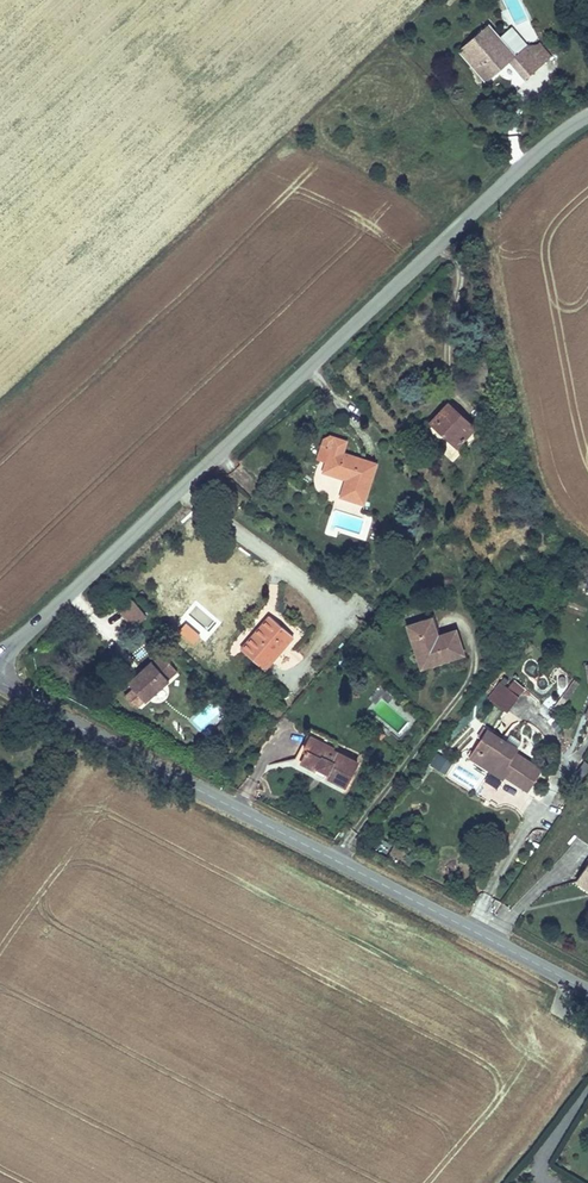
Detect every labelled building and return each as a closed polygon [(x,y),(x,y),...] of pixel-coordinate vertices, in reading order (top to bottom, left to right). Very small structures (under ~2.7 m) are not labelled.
[(472,64),(484,78),(507,59),(523,77),(540,63),(524,44),(512,54),(484,21),(462,41),(478,59),(472,64)] [(478,59),(462,41),(456,46),(472,64),(478,59)] [(449,401),(429,422),(458,449),(478,428),(449,401)] [(364,504),(376,462),(343,452),(346,441),(330,436),(323,440),(321,447),(329,450),(324,465),(322,472),(345,478),(340,497),(364,504)] [(324,465),(329,450),(321,447),(316,462),(324,465)] [(132,629),(147,618),(136,603),(121,613),(132,629)] [(432,615),(405,625),(420,670),(466,655),(457,628),(439,634),(432,615)] [(239,651),(262,671),(292,635),(269,616),(239,651)] [(175,672),(159,654),(150,663),(149,662),(126,684),(132,691),(142,701),(144,703),(167,681),(166,680),(175,672)] [(500,682),(488,697),(507,712),(525,689),(514,680),(507,687),(500,682)] [(142,701),(132,691),(125,697),(136,708),(142,701)] [(490,705),(482,721),(492,726),(500,710),(490,705)] [(540,767),(519,753),(517,756),(512,753),(515,747),(483,729),(466,758),(501,779),(504,775),(527,789),(540,767)] [(346,787),(359,763),(335,751),(336,748),(306,734),(292,762),(316,773),(316,777),(318,779),(322,781),(325,779),(327,778),(346,787)] [(433,753),(430,767),(442,771),(445,756),(433,753)] [(575,882),(587,890),(587,862),(575,882)]
